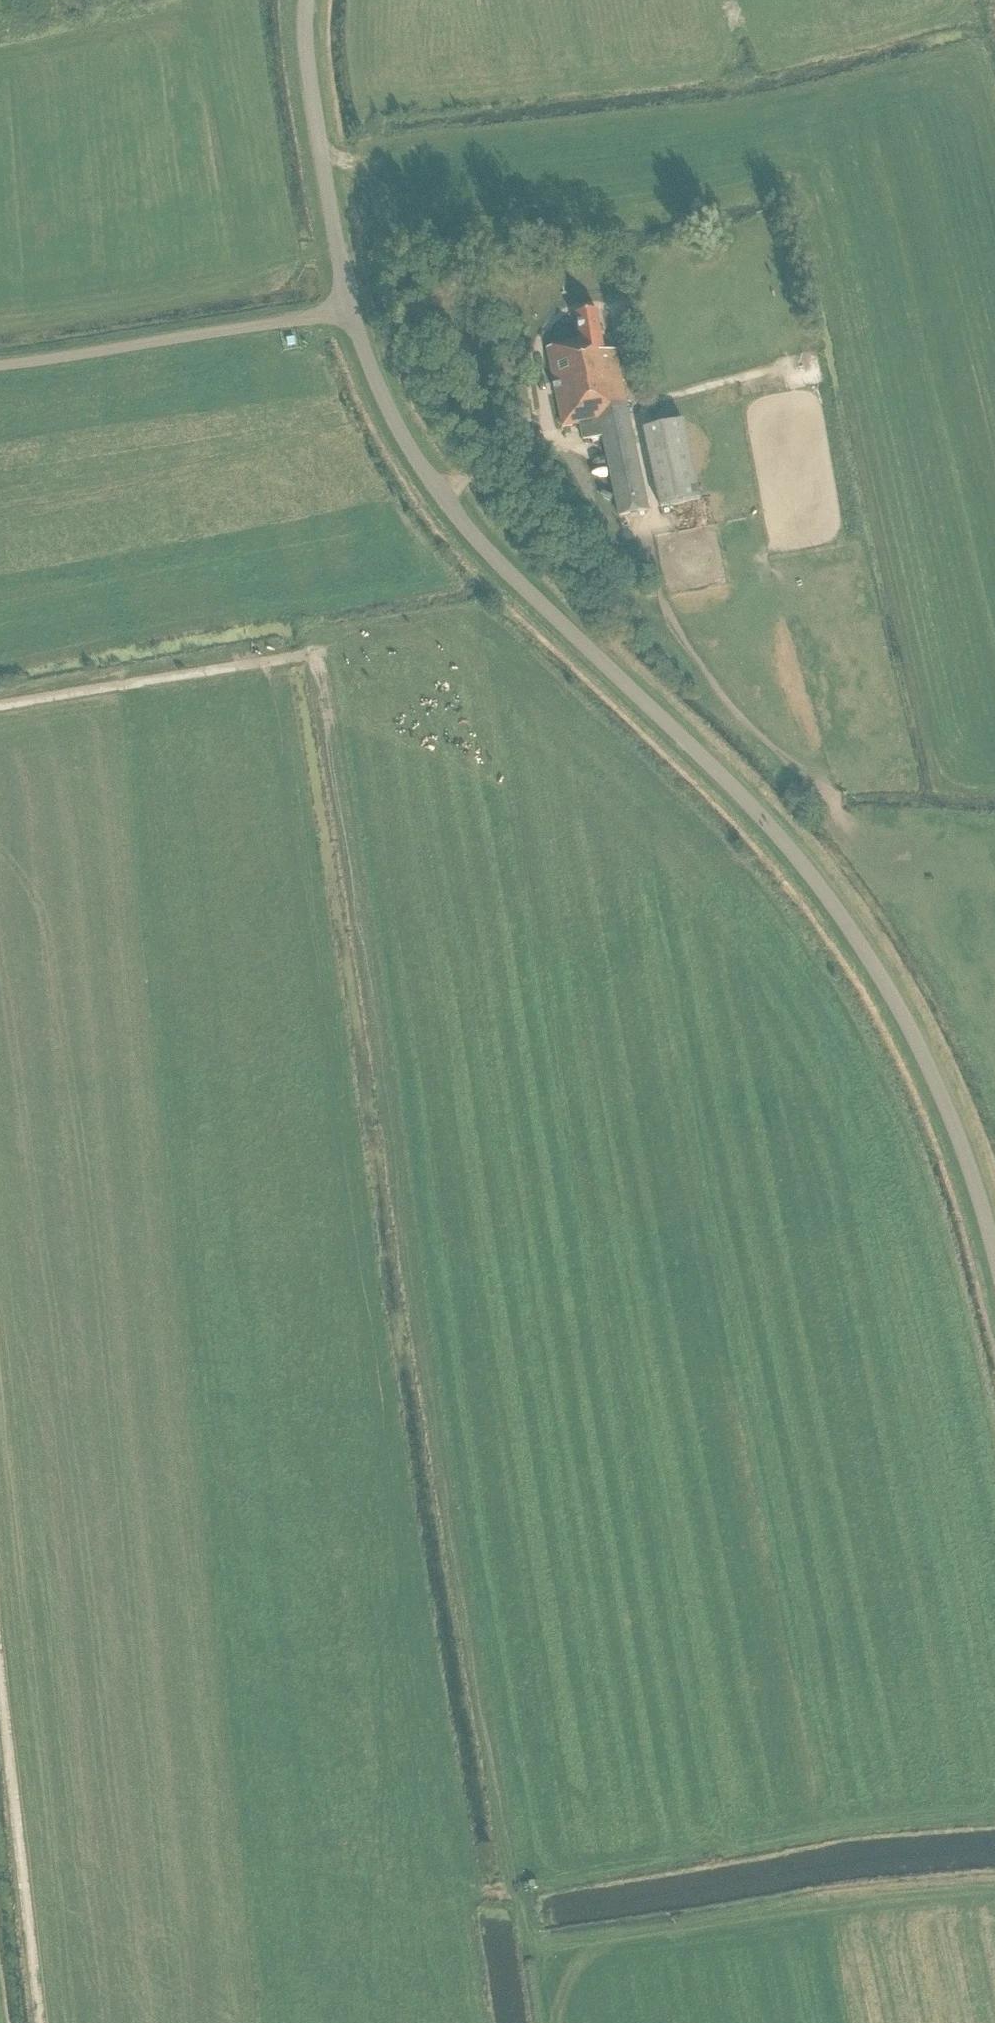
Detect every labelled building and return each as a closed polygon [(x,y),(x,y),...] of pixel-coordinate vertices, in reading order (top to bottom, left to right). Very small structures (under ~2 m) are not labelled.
[(604,352),(597,311),(577,314),(581,340),(569,342),(569,344),(547,348),(563,427),(580,423),(583,440),(603,436),(619,515),(649,509),(616,350),(604,352)] [(526,387),(525,387),(503,390),(508,426),(532,422),(526,387)] [(661,507),(700,500),(683,421),(644,429),(661,507)]
